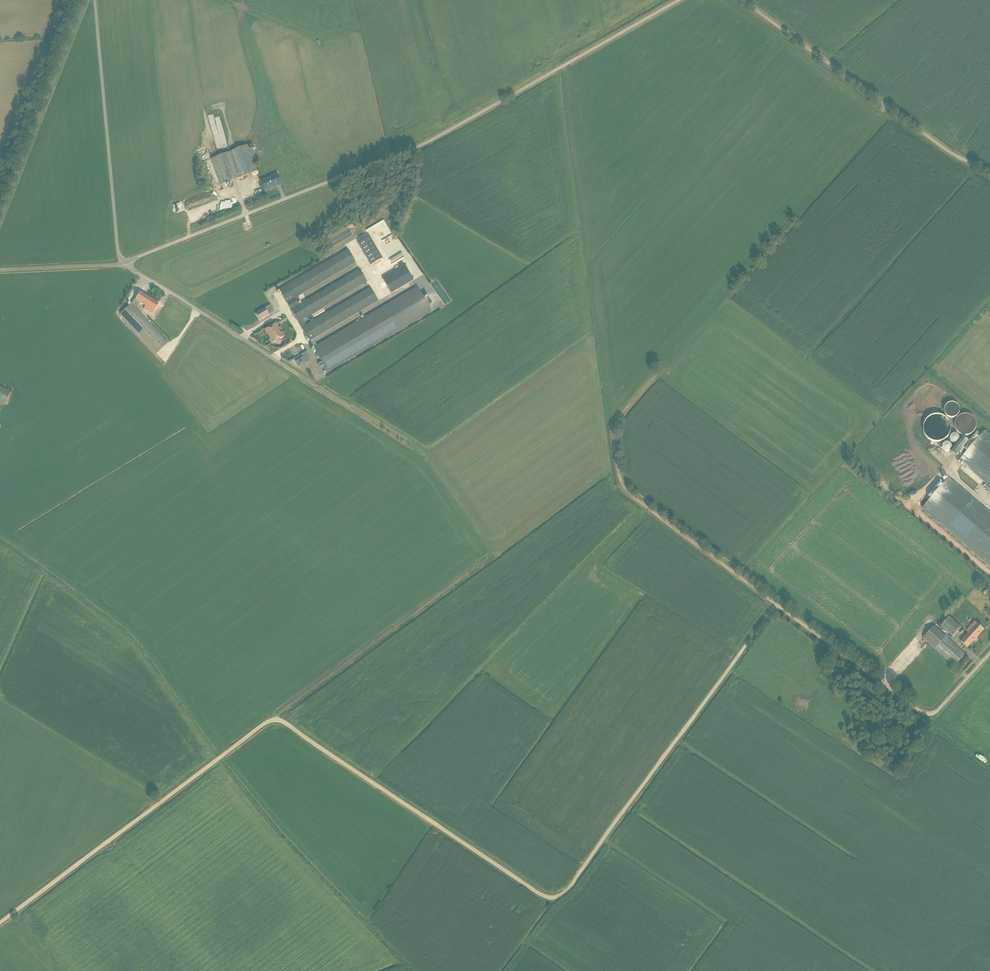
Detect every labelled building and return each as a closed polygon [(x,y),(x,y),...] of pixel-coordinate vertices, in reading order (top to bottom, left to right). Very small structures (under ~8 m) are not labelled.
[(221,186),(258,172),(248,145),(211,159),(221,186)] [(265,192),(283,185),(279,174),(261,181),(265,192)] [(383,259),(370,237),(358,244),(371,266),(383,259)] [(309,342),(378,301),(370,288),(305,326),(302,321),(367,283),(360,269),(300,305),(296,298),(357,263),(349,249),(279,290),(309,342)] [(394,264),(406,257),(404,254),(393,261),(394,264)] [(414,281),(403,263),(399,265),(400,268),(383,278),(392,294),(414,281)] [(328,372),(431,312),(417,287),(318,346),(314,339),(309,342),(328,372)] [(152,315),(159,304),(140,292),(135,300),(120,314),(156,354),(168,343),(136,308),(141,303),(146,306),(144,309),(152,315)] [(267,308),(257,314),(262,322),(272,316),(267,308)] [(280,339),(284,337),(276,324),(265,330),(272,343),(276,341),(278,344),(282,342),(280,339)] [(297,362),(300,367),(307,363),(305,358),(297,362)] [(0,388),(0,403),(5,405),(11,392),(0,388)] [(987,430),(982,435),(977,431),(957,453),(961,457),(958,460),(985,483),(983,486),(989,492),(989,433),(987,430)] [(948,477),(921,508),(989,568),(989,513),(948,477)] [(952,617),(943,626),(955,637),(963,628),(952,617)] [(959,639),(968,647),(984,630),(975,621),(959,639)] [(935,625),(923,638),(954,665),(965,652),(935,625)]
